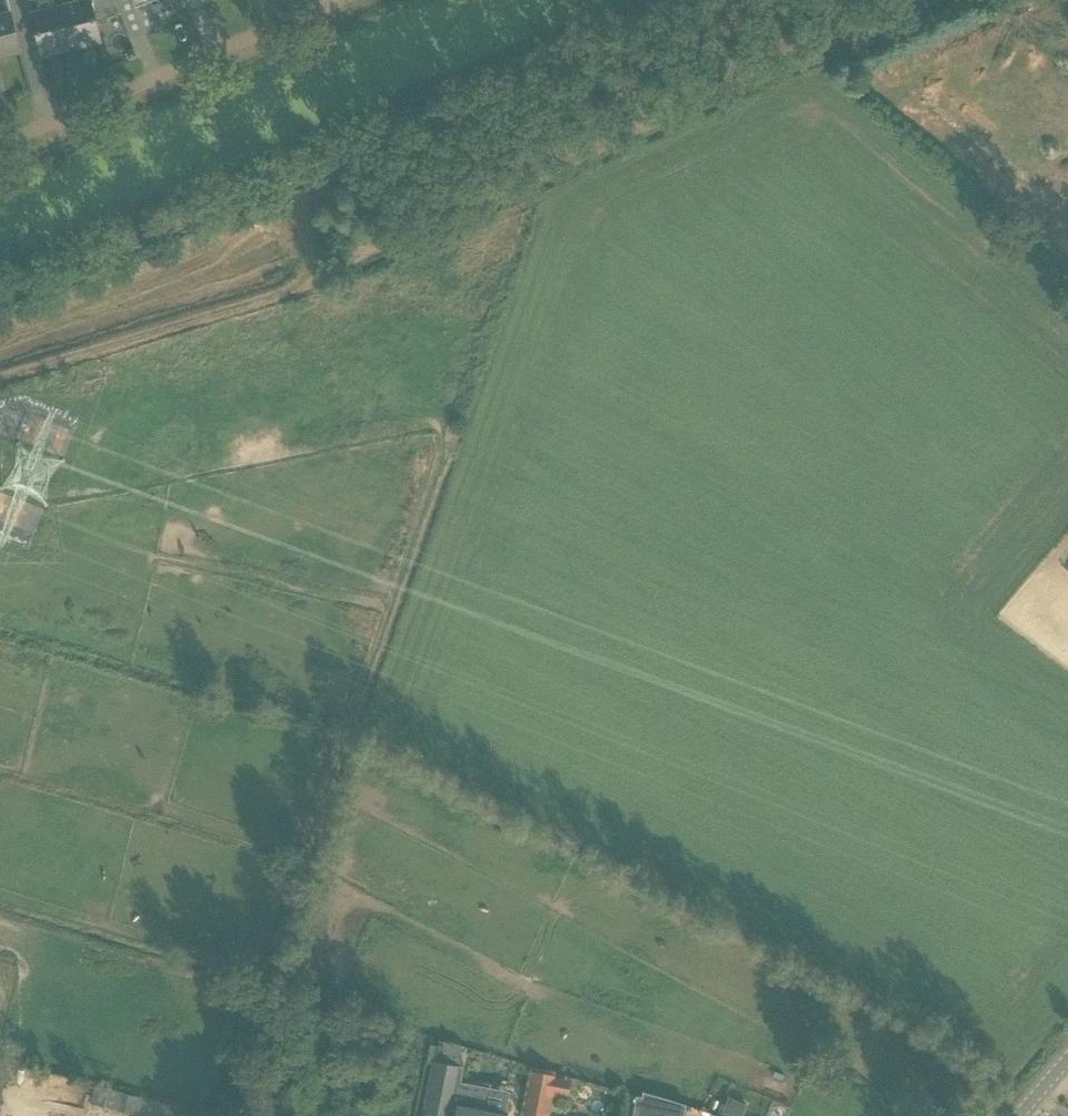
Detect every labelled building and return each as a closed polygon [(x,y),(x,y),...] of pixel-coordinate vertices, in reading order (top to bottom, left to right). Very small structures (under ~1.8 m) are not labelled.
[(8,0),(0,0),(0,57),(20,52),(11,14),(8,0)] [(96,23),(120,13),(115,0),(90,0),(32,15),(43,56),(100,42),(96,23)] [(434,1066),(426,1110),(447,1114),(451,1115),(457,1085),(460,1070),(459,1070),(462,1059),(442,1055),(444,1046),(438,1045),(434,1066)] [(533,1072),(524,1115),(549,1115),(553,1097),(568,1100),(573,1080),(533,1072)] [(446,1115),(506,1115),(507,1112),(483,1108),(486,1091),(457,1085),(451,1115),(447,1114),(446,1115)] [(686,1105),(643,1093),(642,1098),(637,1097),(633,1115),(684,1115),(686,1105)] [(719,1114),(724,1115),(743,1115),(747,1106),(725,1097),(719,1114)]
